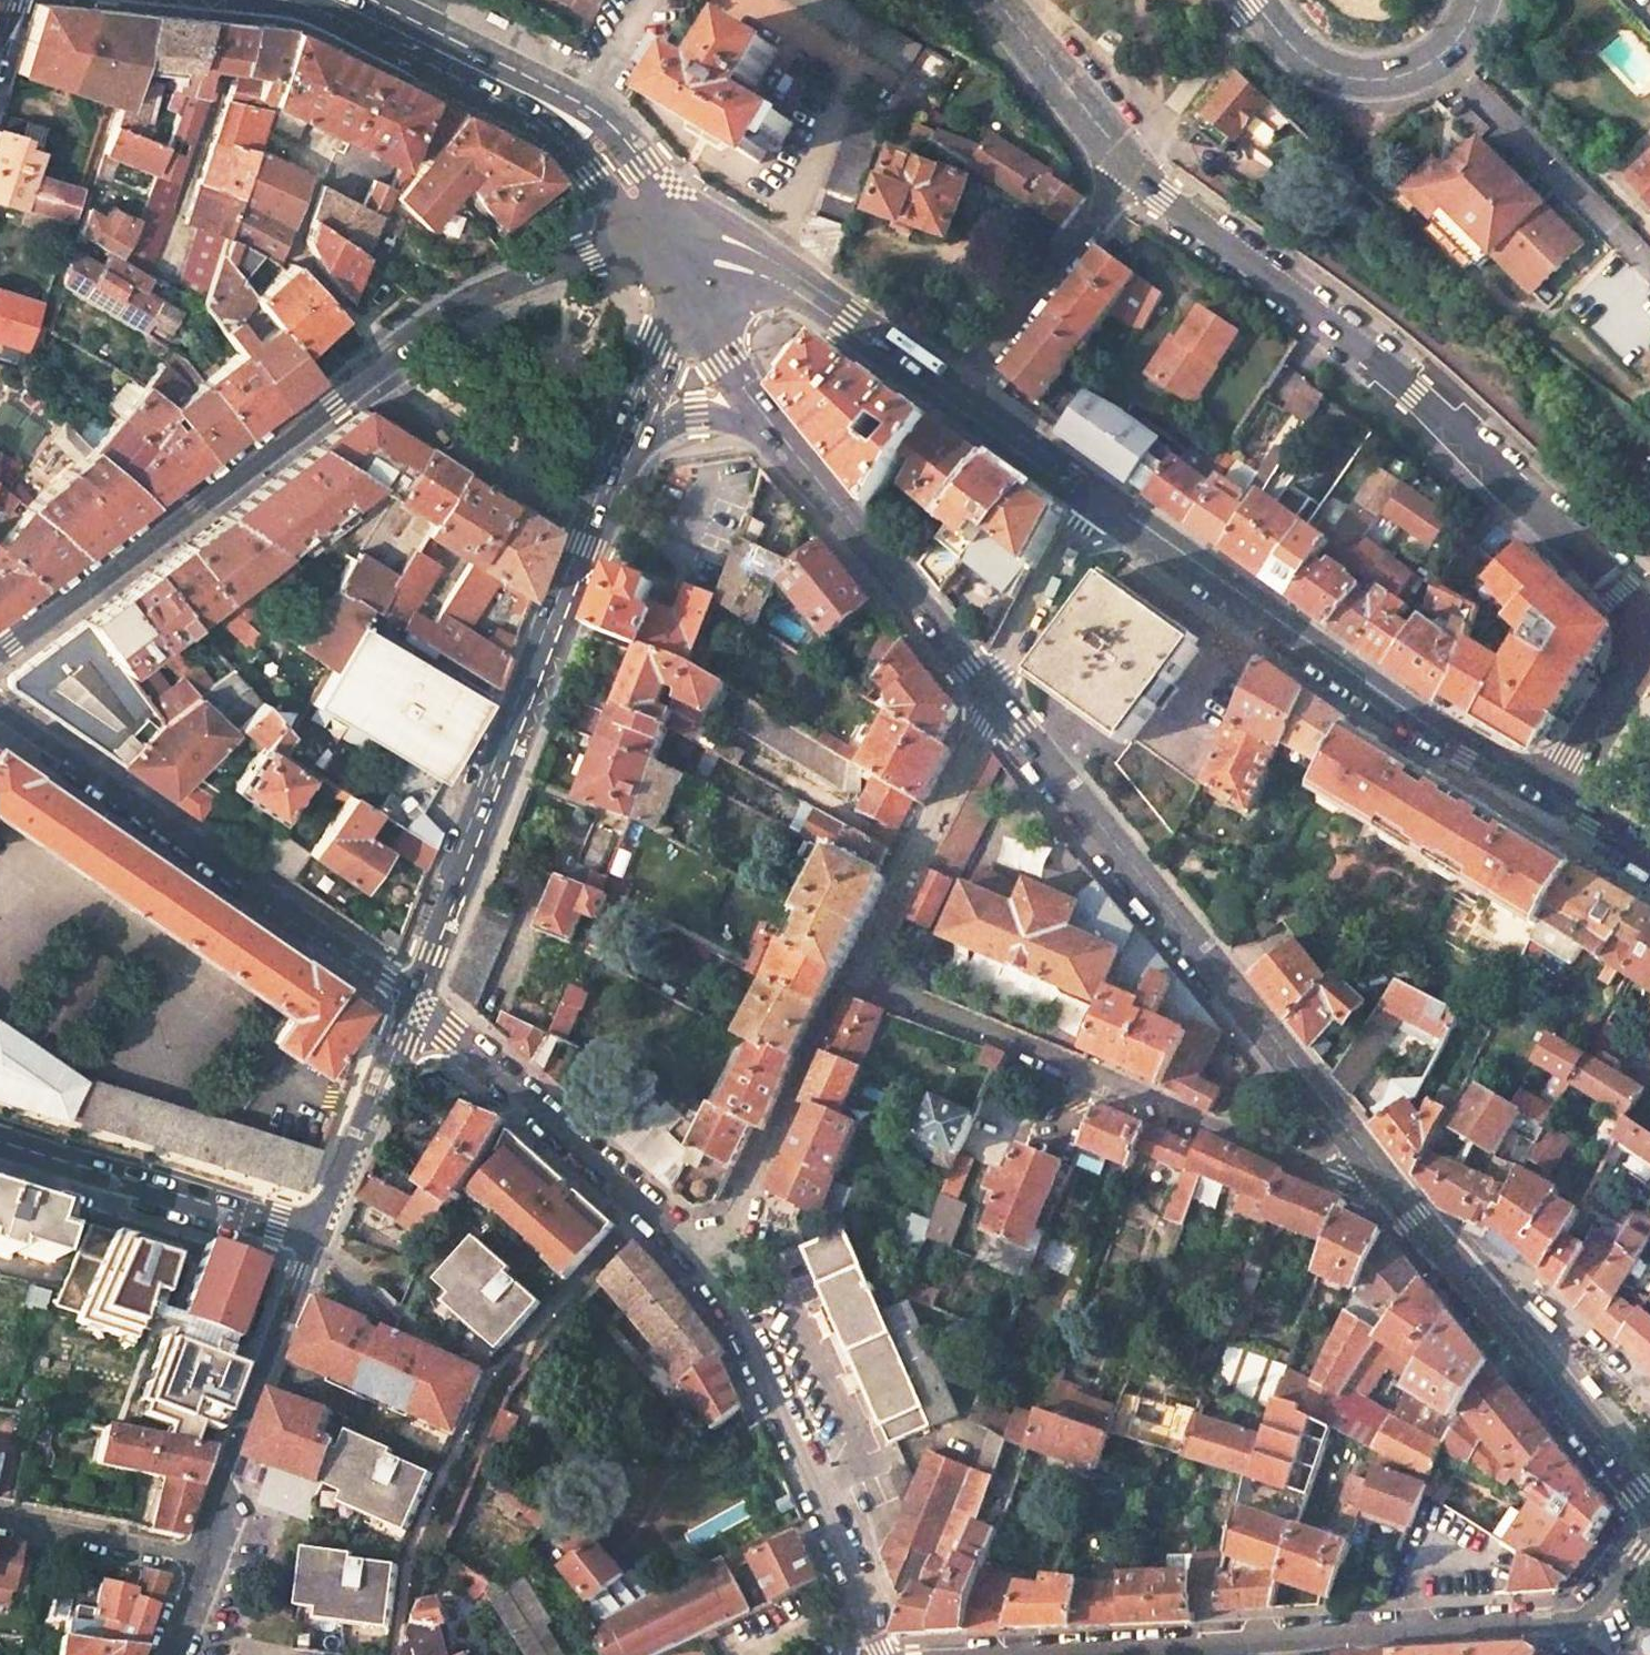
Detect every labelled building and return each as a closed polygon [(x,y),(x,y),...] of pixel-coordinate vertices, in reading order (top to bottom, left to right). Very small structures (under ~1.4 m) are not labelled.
[(842,0),(785,0),(899,72),(915,45),(842,0)] [(55,5),(35,3),(23,41),(14,72),(60,86),(85,8),(55,5)] [(114,11),(85,8),(60,86),(107,101),(119,104),(128,75),(130,68),(147,14),(133,13),(114,11)] [(175,17),(147,14),(130,68),(174,72),(174,89),(183,91),(204,20),(175,17)] [(225,22),(204,20),(183,91),(197,95),(202,78),(206,67),(220,69),(236,71),(249,24),(233,23),(225,22)] [(267,100),(291,28),(266,26),(249,24),(236,71),(226,100),(264,112),(267,100)] [(668,80),(655,101),(760,163),(772,142),(780,146),(794,123),(737,89),(742,78),(756,87),(778,50),(734,24),(705,71),(674,52),(660,75),(668,80)] [(335,135),(400,169),(429,98),(363,65),(361,64),(291,28),(267,100),(304,119),(335,135)] [(945,64),(919,48),(897,92),(924,108),(945,64)] [(1256,114),(1267,100),(1240,74),(1196,130),(1217,146),(1228,133),(1237,139),(1256,114)] [(161,86),(128,75),(119,104),(113,125),(138,136),(143,120),(149,123),(161,86)] [(216,82),(202,78),(197,95),(208,97),(212,98),(216,82)] [(58,93),(45,89),(42,102),(53,106),(58,93)] [(183,91),(174,89),(166,107),(176,111),(183,91)] [(197,95),(183,91),(176,111),(170,130),(164,147),(154,173),(144,200),(131,235),(118,255),(149,274),(208,97),(197,95)] [(214,140),(251,151),(253,147),(264,112),(226,100),(214,140)] [(304,119),(267,100),(264,112),(253,147),(282,162),(304,119)] [(1256,114),(1280,133),(1290,120),(1267,100),(1256,114)] [(448,107),(436,101),(395,194),(396,195),(464,114),(448,107)] [(849,229),(889,117),(862,107),(857,105),(818,218),(849,229)] [(22,119),(1,113),(0,114),(0,131),(16,136),(22,119)] [(535,151),(464,114),(396,195),(393,199),(427,229),(456,195),(465,184),(499,226),(514,214),(559,179),(535,151)] [(47,126),(22,119),(16,136),(26,139),(23,147),(39,152),(47,126)] [(138,136),(113,125),(104,152),(154,173),(164,147),(154,143),(138,136)] [(170,130),(160,126),(154,143),(164,147),(170,130)] [(0,131),(0,200),(22,207),(32,174),(39,152),(23,147),(26,139),(16,136),(0,131)] [(1066,185),(1053,177),(1049,183),(1040,177),(1044,171),(991,137),(983,151),(937,134),(930,144),(1033,208),(1064,227),(1087,199),(1066,185)] [(237,195),(251,151),(214,140),(200,182),(237,195)] [(1481,268),(1494,255),(1544,204),(1480,141),(1442,179),(1429,168),(1405,192),(1481,268)] [(282,162),(253,147),(251,151),(237,195),(236,199),(290,228),(307,176),(282,162)] [(897,157),(877,215),(903,224),(904,222),(949,237),(968,182),(897,157)] [(1628,183),(1647,202),(1649,198),(1649,161),(1628,183)] [(1264,168),(1248,194),(1274,210),(1289,185),(1264,168)] [(80,188),(32,174),(22,207),(25,209),(69,222),(80,188)] [(393,187),(374,180),(362,206),(381,216),(393,187)] [(199,228),(224,236),(236,199),(237,195),(200,182),(187,224),(199,228)] [(362,206),(322,185),(311,219),(364,255),(381,216),(362,206)] [(290,228),(236,199),(224,236),(266,259),(276,264),(290,228)] [(1544,204),(1494,255),(1533,294),(1584,244),(1544,204)] [(131,235),(135,224),(111,209),(105,219),(86,207),(78,232),(110,251),(118,255),(131,235)] [(69,222),(25,209),(21,222),(65,236),(69,222)] [(849,229),(818,218),(809,215),(802,235),(805,246),(835,269),(849,229)] [(364,255),(311,219),(305,239),(317,267),(346,300),(364,255)] [(203,305),(218,254),(224,236),(199,228),(180,292),(203,305)] [(266,259),(224,236),(218,254),(241,284),(266,259)] [(110,251),(101,265),(74,248),(62,286),(144,332),(152,320),(169,332),(182,313),(164,302),(146,289),(154,277),(149,274),(118,255),(110,251)] [(1102,251),(1048,322),(1082,348),(1112,310),(1138,276),(1102,251)] [(203,305),(239,351),(279,404),(297,391),(314,378),(296,355),(253,299),(241,284),(218,254),(203,305)] [(340,317),(291,263),(284,269),(253,299),(296,355),(340,317)] [(1131,327),(1139,334),(1163,294),(1138,276),(1112,310),(1131,327)] [(28,350),(43,302),(0,288),(0,341),(28,350)] [(1187,398),(1212,359),(1220,364),(1240,333),(1203,308),(1183,338),(1176,334),(1150,374),(1187,398)] [(1082,348),(1048,322),(1008,374),(1042,402),(1074,360),(1082,348)] [(873,377),(821,340),(781,396),(874,509),(907,455),(930,419),(873,377)] [(181,354),(174,350),(146,383),(168,406),(201,380),(181,354)] [(279,404),(239,351),(201,380),(242,432),(261,418),(279,404)] [(1212,359),(1187,398),(1194,403),(1220,364),(1212,359)] [(1152,390),(1117,372),(1105,393),(1123,400),(1125,397),(1132,401),(1143,406),(1152,390)] [(1042,402),(1008,374),(998,387),(1062,433),(1068,424),(1056,414),(1042,402)] [(242,432),(201,380),(168,406),(173,411),(181,422),(209,457),(230,441),(242,432)] [(1308,424),(1326,395),(1304,382),(1286,410),(1308,424)] [(168,406),(146,383),(118,417),(140,437),(166,416),(173,411),(168,406)] [(1076,385),(1056,414),(1068,424),(1105,393),(1076,385)] [(1062,433),(1147,495),(1173,458),(1185,447),(1132,401),(1105,393),(1068,424),(1062,433)] [(360,413),(254,492),(300,523),(308,528),(364,482),(390,499),(423,447),(360,413)] [(209,457),(181,422),(175,427),(166,416),(140,437),(151,447),(122,478),(150,502),(162,492),(191,471),(209,457)] [(140,437),(118,417),(90,449),(122,478),(151,447),(140,437)] [(993,465),(930,419),(907,455),(920,466),(907,487),(950,524),(993,465)] [(90,449),(61,420),(49,436),(75,462),(90,449)] [(1246,495),(1218,475),(1213,486),(1219,491),(1192,527),(1227,552),(1264,493),(1265,491),(1277,473),(1289,453),(1276,446),(1260,473),(1246,495)] [(461,472),(423,447),(390,499),(431,521),(461,472)] [(122,478),(90,449),(75,462),(50,484),(32,500),(23,508),(82,552),(110,531),(150,502),(122,478)] [(1246,495),(1260,473),(1225,452),(1214,469),(1218,475),(1246,495)] [(0,453),(0,490),(8,496),(23,508),(32,500),(19,483),(12,478),(19,463),(0,453)] [(1147,495),(1192,527),(1219,491),(1213,486),(1173,458),(1147,495)] [(1059,513),(993,465),(950,524),(978,547),(988,535),(1032,566),(1059,513)] [(1346,520),(1333,542),(1328,550),(1349,565),(1366,539),(1367,536),(1403,485),(1381,469),(1346,520)] [(756,625),(808,525),(784,496),(763,470),(752,508),(738,548),(717,600),(756,625)] [(509,501),(461,472),(431,521),(423,532),(434,539),(472,562),(509,501)] [(1311,498),(1277,473),(1265,491),(1299,515),(1311,498)] [(1452,519),(1406,488),(1388,515),(1433,546),(1452,519)] [(0,490),(0,522),(9,508),(3,503),(8,496),(0,490)] [(300,523),(254,492),(238,504),(222,517),(281,554),(288,558),(308,528),(300,523)] [(1309,526),(1264,493),(1227,552),(1269,583),(1309,526)] [(431,521),(390,499),(352,558),(351,557),(333,587),(365,607),(365,606),(373,612),(413,548),(423,532),(431,521)] [(555,530),(509,501),(472,562),(497,578),(518,591),(529,598),(555,530)] [(23,508),(0,535),(0,550),(40,584),(64,566),(82,552),(23,508)] [(281,554),(222,517),(203,531),(185,544),(212,580),(206,584),(219,599),(223,596),(236,613),(244,621),(310,573),(304,568),(288,558),(281,554)] [(978,547),(950,524),(919,565),(931,580),(942,593),(958,572),(966,562),(978,547)] [(1333,542),(1309,526),(1269,583),(1293,600),(1319,563),(1328,550),(1333,542)] [(434,539),(423,532),(413,548),(424,555),(434,539)] [(1032,566),(988,535),(978,547),(966,562),(1015,600),(1032,566)] [(324,539),(304,568),(333,587),(351,557),(324,539)] [(1391,558),(1366,539),(1349,565),(1372,579),(1364,588),(1332,628),(1362,649),(1387,612),(1375,605),(1385,590),(1398,599),(1415,574),(1391,558)] [(212,580),(185,544),(167,557),(149,571),(189,622),(215,602),(219,599),(206,584),(212,580)] [(1555,717),(1587,664),(1591,666),(1603,646),(1598,616),(1521,544),(1515,550),(1489,581),(1498,590),(1496,592),(1517,613),(1512,619),(1523,629),(1531,636),(1526,644),(1522,641),(1507,662),(1469,638),(1457,680),(1446,699),(1459,707),(1465,710),(1477,718),(1476,721),(1518,747),(1546,740),(1559,719),(1555,717)] [(846,572),(824,545),(802,564),(805,566),(784,583),(828,637),(871,602),(846,572)] [(424,555),(413,548),(373,612),(386,619),(398,627),(410,610),(438,564),(424,555)] [(40,584),(0,550),(0,614),(15,602),(40,584)] [(681,574),(621,551),(609,576),(589,627),(640,647),(654,611),(643,608),(668,601),(681,574)] [(497,578),(472,562),(460,580),(439,614),(464,629),(497,578)] [(1329,569),(1319,563),(1293,600),(1332,628),(1364,588),(1352,579),(1354,576),(1334,562),(1329,569)] [(189,622),(149,571),(133,583),(116,595),(155,647),(167,639),(189,622)] [(968,580),(958,572),(942,593),(946,599),(953,590),(957,593),(968,580)] [(460,580),(449,573),(422,618),(432,625),(439,614),(460,580)] [(1426,581),(1415,574),(1398,599),(1410,606),(1426,581)] [(1200,649),(1105,580),(1037,675),(1133,743),(1136,738),(1200,649)] [(365,607),(333,587),(297,647),(329,667),(360,616),(365,607)] [(1416,629),(1391,670),(1441,706),(1446,699),(1457,680),(1469,638),(1479,604),(1443,590),(1435,587),(1428,608),(1419,623),(1416,629)] [(679,616),(656,607),(654,611),(640,647),(692,667),(703,639),(717,600),(699,592),(690,588),(679,616)] [(1398,599),(1385,590),(1375,605),(1387,612),(1362,649),(1368,654),(1394,617),(1402,620),(1411,607),(1410,606),(1398,599)] [(529,598),(518,591),(511,610),(523,616),(529,598)] [(155,647),(116,595),(100,608),(84,620),(122,671),(144,655),(155,647)] [(236,613),(223,596),(219,599),(215,602),(227,618),(221,623),(251,650),(261,636),(244,621),(236,613)] [(441,775),(484,711),(489,695),(460,666),(422,641),(398,627),(386,619),(373,612),(365,606),(365,607),(360,616),(329,667),(312,700),(333,715),(406,755),(441,775)] [(422,618),(410,610),(398,627),(422,641),(432,625),(422,618)] [(464,629),(439,614),(432,625),(422,641),(496,687),(500,674),(507,655),(489,644),(464,629)] [(1391,670),(1416,629),(1402,620),(1394,617),(1368,654),(1391,670)] [(122,671),(84,620),(45,649),(8,677),(8,687),(45,712),(109,756),(151,709),(122,671)] [(904,643),(890,626),(869,656),(884,673),(904,643)] [(241,662),(211,628),(202,637),(234,672),(241,662)] [(515,636),(497,629),(489,644),(507,655),(515,636)] [(1517,637),(1522,641),(1526,644),(1531,636),(1523,629),(1517,637)] [(170,643),(167,639),(155,647),(181,678),(197,696),(211,686),(192,663),(186,668),(172,651),(170,643)] [(717,644),(703,639),(692,667),(705,674),(717,644)] [(932,678),(904,643),(884,673),(878,681),(894,698),(883,707),(893,714),(941,744),(959,710),(932,678)] [(616,707),(668,727),(678,731),(689,738),(694,741),(725,686),(705,674),(692,667),(640,647),(616,707)] [(169,688),(144,655),(122,671),(151,709),(162,723),(197,696),(181,678),(169,688)] [(1304,689),(1261,658),(1204,783),(1250,810),(1267,772),(1282,739),(1290,743),(1312,694),(1304,689)] [(263,704),(234,672),(211,686),(197,696),(231,735),(238,728),(263,704)] [(1351,722),(1312,694),(1290,743),(1329,764),(1351,722)] [(231,735),(197,696),(162,723),(151,709),(109,756),(141,779),(169,798),(193,773),(197,770),(231,735)] [(815,740),(745,698),(740,728),(844,791),(860,792),(862,769),(862,768),(815,740)] [(295,715),(276,699),(263,704),(289,733),(300,727),(295,715)] [(289,733),(263,704),(238,728),(262,745),(276,754),(279,750),(289,733)] [(668,727),(616,707),(603,741),(654,761),(668,727)] [(941,744),(893,714),(867,758),(862,768),(862,769),(876,776),(914,800),(924,805),(939,776),(952,749),(941,744)] [(1315,790),(1442,867),(1499,902),(1509,908),(1542,928),(1547,919),(1579,867),(1542,844),(1480,806),(1404,759),(1351,722),(1329,764),(1315,790)] [(678,731),(668,727),(654,761),(662,764),(670,743),(682,749),(689,738),(678,731)] [(867,758),(821,730),(815,740),(862,768),(867,758)] [(746,752),(721,738),(714,752),(738,765),(746,752)] [(1202,786),(1136,738),(1133,743),(1117,765),(1175,836),(1202,786)] [(654,761),(603,741),(581,799),(620,814),(631,818),(654,761)] [(276,754),(262,745),(232,789),(278,820),(309,775),(276,754)] [(929,869),(954,881),(987,815),(977,809),(1001,760),(989,747),(929,869)] [(131,907),(284,1013),(267,1037),(302,1060),(322,1072),(367,1007),(333,984),(335,982),(318,970),(298,955),(297,957),(28,772),(29,771),(11,758),(0,750),(0,817),(131,907)] [(662,764),(654,761),(631,818),(670,840),(676,830),(662,824),(682,785),(696,793),(701,784),(693,780),(662,764)] [(221,786),(193,773),(169,798),(199,819),(221,786)] [(334,784),(320,776),(315,783),(343,801),(347,795),(348,793),(334,784)] [(914,800),(876,776),(858,813),(897,835),(904,821),(914,800)] [(402,811),(411,802),(398,790),(390,781),(372,811),(403,830),(412,821),(407,815),(402,811)] [(376,813),(347,795),(343,801),(309,851),(307,854),(358,888),(385,849),(361,833),(376,813)] [(848,828),(820,812),(806,804),(792,831),(807,838),(820,845),(831,850),(878,874),(884,861),(889,851),(848,828)] [(440,833),(420,813),(412,821),(403,830),(433,849),(440,833)] [(309,851),(273,827),(252,855),(271,868),(288,880),(307,854),(309,851)] [(613,834),(598,828),(576,884),(602,895),(608,879),(597,875),(613,834)] [(403,830),(393,845),(398,851),(425,872),(433,849),(403,830)] [(809,915),(856,941),(862,929),(873,907),(887,878),(878,874),(831,850),(801,911),(809,915)] [(1029,884),(978,862),(967,886),(1018,908),(1029,884)] [(1641,902),(1579,867),(1547,919),(1542,928),(1535,939),(1573,963),(1584,947),(1610,964),(1618,950),(1615,948),(1641,902)] [(954,881),(929,869),(905,918),(930,930),(954,881)] [(576,884),(559,877),(537,930),(544,932),(573,944),(585,912),(600,918),(608,898),(602,895),(576,884)] [(1127,955),(1137,929),(1098,880),(1079,896),(1081,898),(1076,904),(1029,884),(1018,908),(967,886),(946,938),(1099,1004),(1121,952),(1127,955)] [(516,909),(486,896),(449,987),(475,1010),(516,909)] [(1494,943),(1525,961),(1535,939),(1542,928),(1509,908),(1499,902),(1485,924),(1498,933),(1494,943)] [(1641,902),(1615,948),(1618,950),(1610,964),(1628,976),(1649,943),(1649,908),(1641,902)] [(856,941),(809,915),(794,948),(839,971),(848,954),(856,941)] [(1254,924),(1263,937),(1277,926),(1258,915),(1254,924)] [(1223,1035),(1223,1034),(1202,1008),(1166,963),(1137,929),(1127,955),(1089,1054),(1164,1086),(1195,1023),(1223,1035)] [(1336,970),(1309,938),(1255,977),(1276,1003),(1290,1021),(1336,970)] [(794,948),(785,943),(779,956),(760,948),(750,971),(755,974),(768,981),(800,997),(823,1003),(832,985),(839,971),(794,948)] [(1628,976),(1633,979),(1649,990),(1649,943),(1628,976)] [(97,954),(89,948),(83,957),(91,963),(97,954)] [(56,1019),(94,965),(91,963),(83,957),(75,952),(38,1006),(45,1012),(54,1018),(56,1019)] [(102,970),(108,962),(108,961),(100,956),(94,965),(102,970)] [(94,965),(56,1019),(65,1025),(73,1031),(110,976),(102,970),(94,965)] [(1366,1004),(1344,967),(1336,970),(1290,1021),(1312,1048),(1330,1027),(1337,1033),(1346,1024),(1347,1025),(1366,1004)] [(800,997),(768,981),(739,1035),(758,1045),(768,1051),(771,1045),(795,1057),(810,1028),(823,1003),(800,997)] [(1403,984),(1398,982),(1382,1006),(1402,1016),(1447,1039),(1461,1014),(1403,984)] [(585,991),(573,985),(552,1036),(561,1041),(566,1043),(574,1024),(579,1014),(578,1009),(585,1005),(588,999),(585,991)] [(884,1009),(850,997),(826,1052),(861,1067),(884,1009)] [(1402,1016),(1382,1006),(1334,1075),(1349,1093),(1402,1016)] [(33,1047),(40,1037),(0,1009),(0,1024),(33,1047)] [(48,1026),(54,1018),(45,1012),(39,1020),(48,1026)] [(552,1036),(503,1014),(496,1029),(535,1064),(552,1036)] [(56,1019),(50,1028),(59,1034),(65,1025),(56,1019)] [(1618,1066),(1621,1062),(1613,1058),(1627,1035),(1606,1022),(1601,1030),(1586,1056),(1571,1083),(1627,1118),(1627,1117),(1640,1096),(1642,1098),(1646,1091),(1649,1085),(1649,1074),(1644,1070),(1639,1079),(1618,1066)] [(1202,1074),(1223,1035),(1195,1023),(1164,1086),(1165,1086),(1188,1096),(1186,1101),(1213,1114),(1235,1089),(1202,1074)] [(0,1024),(0,1096),(78,1121),(94,1089),(79,1082),(81,1080),(36,1049),(33,1047),(0,1024)] [(758,1045),(739,1035),(708,1105),(712,1107),(723,1112),(758,1045)] [(561,1041),(552,1036),(535,1064),(546,1074),(561,1041)] [(1580,1052),(1551,1036),(1537,1062),(1571,1083),(1586,1056),(1580,1052)] [(87,1070),(43,1039),(36,1049),(81,1080),(87,1070)] [(768,1051),(758,1045),(723,1112),(754,1127),(764,1131),(780,1092),(795,1057),(771,1045),(768,1051)] [(1007,1053),(987,1046),(981,1063),(999,1069),(1007,1053)] [(861,1067),(826,1052),(805,1102),(813,1104),(839,1116),(861,1067)] [(213,1123),(95,1086),(94,1089),(78,1121),(202,1159),(213,1123)] [(1512,1105),(1480,1086),(1454,1128),(1496,1154),(1511,1130),(1525,1138),(1535,1119),(1512,1105)] [(663,1112),(639,1090),(605,1127),(621,1141),(657,1173),(673,1155),(686,1165),(696,1147),(693,1145),(702,1128),(687,1120),(669,1106),(663,1112)] [(1556,1111),(1520,1091),(1512,1105),(1535,1119),(1547,1127),(1556,1111)] [(974,1115),(934,1097),(918,1133),(935,1141),(928,1157),(951,1167),(958,1151),(974,1115)] [(1425,1120),(1411,1100),(1376,1127),(1415,1174),(1418,1179),(1430,1154),(1440,1130),(1452,1111),(1434,1105),(1425,1120)] [(1098,1103),(1081,1143),(1130,1165),(1137,1146),(1146,1124),(1098,1103)] [(839,1116),(813,1104),(806,1119),(790,1151),(786,1161),(834,1181),(858,1124),(839,1116)] [(471,1105),(423,1181),(429,1185),(456,1198),(483,1162),(504,1125),(506,1119),(471,1105)] [(723,1112),(712,1107),(702,1128),(693,1145),(696,1147),(733,1169),(735,1165),(754,1127),(723,1112)] [(1627,1117),(1627,1118),(1617,1138),(1649,1161),(1649,1133),(1627,1117)] [(319,1151),(215,1118),(213,1123),(202,1159),(227,1167),(304,1191),(319,1151)] [(1547,1127),(1535,1119),(1525,1138),(1510,1164),(1521,1169),(1529,1156),(1547,1127)] [(1146,1124),(1137,1146),(1175,1163),(1172,1168),(1180,1172),(1172,1197),(1168,1196),(1160,1218),(1180,1224),(1200,1168),(1188,1163),(1196,1146),(1146,1124)] [(1568,1140),(1547,1127),(1529,1156),(1551,1170),(1568,1140)] [(567,1181),(511,1131),(501,1153),(505,1156),(472,1193),(493,1212),(497,1207),(551,1255),(546,1260),(567,1279),(602,1240),(586,1225),(597,1214),(564,1185),(567,1181)] [(1202,1131),(1196,1146),(1188,1163),(1200,1168),(1245,1190),(1238,1208),(1266,1220),(1268,1214),(1282,1173),(1283,1170),(1202,1131)] [(984,1198),(997,1203),(976,1256),(1027,1277),(1072,1166),(1021,1145),(1010,1172),(996,1167),(984,1198)] [(733,1169),(696,1147),(686,1165),(674,1188),(695,1207),(717,1201),(733,1169)] [(972,1157),(958,1151),(951,1167),(924,1233),(949,1243),(964,1201),(956,1197),(960,1186),(972,1157)] [(1490,1180),(1430,1154),(1418,1179),(1421,1182),(1444,1210),(1457,1220),(1490,1231),(1493,1226),(1501,1206),(1508,1209),(1521,1169),(1510,1164),(1497,1159),(1490,1180)] [(834,1181),(786,1161),(782,1158),(774,1175),(768,1189),(799,1205),(834,1219),(847,1191),(832,1184),(834,1181)] [(1524,1254),(1557,1198),(1561,1191),(1521,1169),(1508,1209),(1501,1206),(1493,1226),(1524,1254)] [(421,1201),(373,1173),(362,1188),(358,1198),(402,1223),(425,1239),(439,1220),(456,1198),(429,1185),(421,1201)] [(1343,1198),(1282,1173),(1268,1214),(1328,1242),(1340,1208),(1343,1198)] [(602,1240),(615,1225),(611,1221),(567,1181),(564,1185),(597,1214),(586,1225),(602,1240)] [(4,1258),(6,1250),(49,1263),(64,1216),(9,1199),(0,1196),(0,1257),(4,1258)] [(1608,1198),(1596,1214),(1625,1229),(1648,1242),(1649,1239),(1649,1229),(1628,1216),(1632,1209),(1629,1203),(1617,1197),(1608,1198)] [(1557,1198),(1524,1254),(1543,1271),(1568,1237),(1581,1212),(1557,1198)] [(1383,1230),(1340,1208),(1328,1242),(1318,1270),(1356,1287),(1383,1230)] [(1625,1229),(1596,1214),(1589,1228),(1593,1230),(1585,1248),(1561,1291),(1577,1308),(1620,1348),(1623,1343),(1640,1315),(1632,1308),(1617,1297),(1648,1242),(1625,1229)] [(172,1250),(88,1224),(58,1287),(52,1304),(77,1312),(74,1321),(130,1338),(135,1324),(148,1328),(172,1250)] [(842,1238),(807,1249),(850,1348),(893,1444),(972,1419),(920,1299),(897,1308),(866,1230),(842,1238)] [(1406,1258),(1383,1230),(1356,1287),(1391,1319),(1422,1277),(1406,1258)] [(449,1301),(504,1345),(544,1296),(503,1262),(506,1258),(475,1234),(439,1279),(455,1292),(449,1301)] [(1561,1291),(1585,1248),(1568,1237),(1543,1271),(1543,1272),(1561,1291)] [(260,1262),(206,1243),(179,1318),(231,1337),(233,1337),(260,1262)] [(661,1270),(636,1243),(603,1280),(689,1381),(719,1358),(726,1353),(690,1307),(661,1270)] [(1265,1261),(1252,1256),(1242,1286),(1255,1292),(1265,1261)] [(926,1285),(905,1276),(899,1290),(920,1299),(926,1285)] [(1450,1312),(1422,1277),(1391,1319),(1382,1330),(1323,1419),(1331,1423),(1373,1445),(1390,1418),(1362,1403),(1387,1364),(1381,1361),(1390,1345),(1421,1366),(1453,1315),(1450,1312)] [(1261,1294),(1255,1292),(1242,1286),(1227,1328),(1241,1333),(1249,1329),(1261,1294)] [(1649,1299),(1641,1294),(1632,1308),(1640,1315),(1643,1310),(1649,1299)] [(414,1411),(452,1426),(464,1399),(470,1401),(483,1368),(436,1348),(434,1353),(368,1325),(369,1320),(316,1297),(315,1297),(310,1309),(302,1329),(307,1332),(295,1360),(334,1377),(331,1383),(367,1398),(371,1389),(398,1400),(394,1409),(395,1410),(411,1417),(414,1411)] [(1323,1419),(1382,1330),(1346,1306),(1313,1378),(1285,1368),(1286,1365),(1227,1345),(1213,1387),(1273,1407),(1280,1385),(1302,1402),(1300,1406),(1323,1419)] [(1643,1310),(1640,1315),(1623,1343),(1649,1366),(1649,1316),(1643,1310)] [(1390,1418),(1373,1445),(1380,1449),(1399,1459),(1428,1474),(1440,1444),(1459,1415),(1455,1413),(1489,1360),(1487,1357),(1453,1315),(1421,1366),(1390,1418)] [(231,1337),(179,1318),(170,1341),(205,1354),(208,1345),(225,1352),(231,1337)] [(170,1341),(163,1338),(152,1367),(158,1369),(152,1385),(146,1382),(140,1400),(146,1402),(142,1413),(169,1423),(162,1440),(191,1446),(200,1422),(217,1429),(232,1392),(238,1376),(222,1370),(225,1362),(222,1360),(225,1352),(208,1345),(205,1354),(170,1341)] [(685,1384),(715,1431),(742,1407),(729,1379),(719,1358),(689,1381),(685,1384)] [(1459,1415),(1440,1444),(1513,1487),(1528,1466),(1551,1437),(1547,1433),(1489,1360),(1455,1413),(1459,1415)] [(241,1368),(225,1362),(222,1370),(238,1376),(241,1368)] [(1108,1428),(1114,1409),(1115,1406),(1054,1384),(1045,1408),(1108,1428)] [(1280,1385),(1273,1407),(1263,1435),(1250,1472),(1244,1471),(1223,1569),(1215,1608),(1248,1606),(1270,1604),(1278,1578),(1297,1523),(1331,1423),(1323,1419),(1300,1406),(1302,1402),(1280,1385)] [(335,1411),(277,1390),(263,1425),(251,1459),(325,1485),(337,1448),(340,1441),(326,1436),(335,1411)] [(1026,1444),(1038,1406),(1024,1402),(1020,1422),(974,1403),(972,1419),(989,1426),(1005,1436),(1026,1444)] [(1182,1453),(1199,1406),(1188,1402),(1180,1427),(1114,1409),(1108,1428),(1106,1430),(1108,1431),(1122,1435),(1182,1453)] [(1250,1472),(1263,1435),(1200,1418),(1205,1407),(1199,1405),(1199,1406),(1182,1453),(1182,1454),(1244,1471),(1250,1472)] [(1108,1428),(1045,1408),(1038,1406),(1026,1444),(1107,1467),(1122,1435),(1108,1431),(1106,1430),(1108,1428)] [(524,1417),(505,1407),(479,1468),(494,1477),(504,1466),(524,1417)] [(1005,1436),(989,1426),(975,1467),(991,1473),(1005,1436)] [(118,1431),(101,1427),(95,1464),(162,1478),(198,1485),(211,1450),(191,1446),(162,1440),(118,1431)] [(337,1448),(325,1485),(345,1492),(336,1520),(405,1540),(431,1467),(384,1448),(385,1443),(350,1430),(342,1450),(337,1448)] [(1551,1437),(1528,1466),(1549,1479),(1534,1501),(1592,1541),(1610,1511),(1590,1486),(1551,1437)] [(991,1473),(975,1467),(930,1448),(914,1487),(905,1507),(894,1535),(889,1532),(879,1553),(891,1579),(903,1604),(891,1629),(893,1631),(918,1630),(953,1629),(964,1628),(965,1626),(982,1563),(985,1564),(986,1560),(998,1528),(973,1519),(991,1473)] [(1399,1459),(1380,1449),(1370,1480),(1361,1507),(1408,1524),(1425,1482),(1395,1471),(1399,1459)] [(287,1513),(313,1522),(314,1514),(316,1501),(325,1485),(251,1459),(245,1477),(250,1488),(290,1503),(287,1513)] [(905,1507),(914,1487),(905,1465),(899,1468),(890,1471),(905,1507)] [(543,1529),(557,1514),(504,1466),(494,1477),(489,1482),(500,1492),(492,1500),(514,1518),(521,1510),(543,1529)] [(1361,1507),(1370,1480),(1354,1474),(1337,1523),(1354,1529),(1361,1507)] [(198,1485),(162,1478),(150,1532),(179,1538),(198,1485)] [(1592,1541),(1534,1501),(1510,1544),(1523,1553),(1524,1550),(1567,1574),(1593,1542),(1592,1541)] [(651,1593),(634,1571),(627,1576),(583,1520),(559,1539),(574,1558),(565,1567),(592,1604),(588,1623),(651,1593)] [(1297,1523),(1278,1578),(1323,1593),(1330,1595),(1348,1541),(1297,1523)] [(505,1568),(450,1535),(444,1551),(460,1560),(459,1563),(471,1570),(492,1582),(505,1568)] [(798,1536),(752,1559),(775,1603),(820,1580),(808,1556),(798,1536)] [(0,1545),(0,1602),(6,1603),(12,1574),(17,1548),(0,1545)] [(347,1552),(310,1548),(302,1606),(324,1608),(323,1619),(393,1627),(401,1564),(346,1557),(347,1552)] [(1524,1550),(1523,1553),(1509,1590),(1536,1589),(1557,1588),(1567,1574),(1524,1550)] [(588,1623),(602,1654),(660,1654),(706,1636),(752,1613),(724,1557),(651,1593),(588,1623)] [(486,1588),(527,1654),(564,1654),(546,1624),(549,1622),(514,1559),(505,1568),(492,1582),(486,1588)] [(982,1563),(965,1626),(986,1628),(998,1629),(999,1626),(1007,1626),(1020,1582),(1022,1578),(994,1568),(995,1564),(986,1560),(985,1564),(982,1563)] [(1081,1572),(1081,1578),(1072,1624),(1091,1623),(1105,1623),(1109,1582),(1113,1572),(1116,1565),(1102,1562),(1099,1574),(1081,1572)] [(1223,1569),(1113,1572),(1109,1582),(1105,1623),(1140,1622),(1159,1621),(1169,1621),(1193,1620),(1192,1608),(1215,1608),(1223,1569)] [(471,1570),(457,1583),(470,1603),(486,1588),(492,1582),(471,1570)] [(164,1576),(139,1571),(133,1594),(75,1579),(72,1590),(65,1622),(64,1640),(139,1647),(164,1576)] [(1045,1586),(1020,1582),(1007,1626),(1046,1625),(1072,1624),(1081,1578),(1047,1574),(1045,1586)] [(422,1604),(408,1654),(447,1654),(441,1624),(446,1623),(441,1600),(422,1604)] [(393,1627),(323,1619),(324,1608),(302,1606),(297,1650),(345,1654),(390,1654),(393,1627)] [(58,1640),(56,1654),(136,1654),(139,1647),(64,1640),(58,1640)] [(678,1654),(704,1654),(699,1644),(678,1654)] [(1541,1652),(1534,1647),(1466,1650),(1396,1652),(1396,1654),(1540,1654),(1541,1652)]
